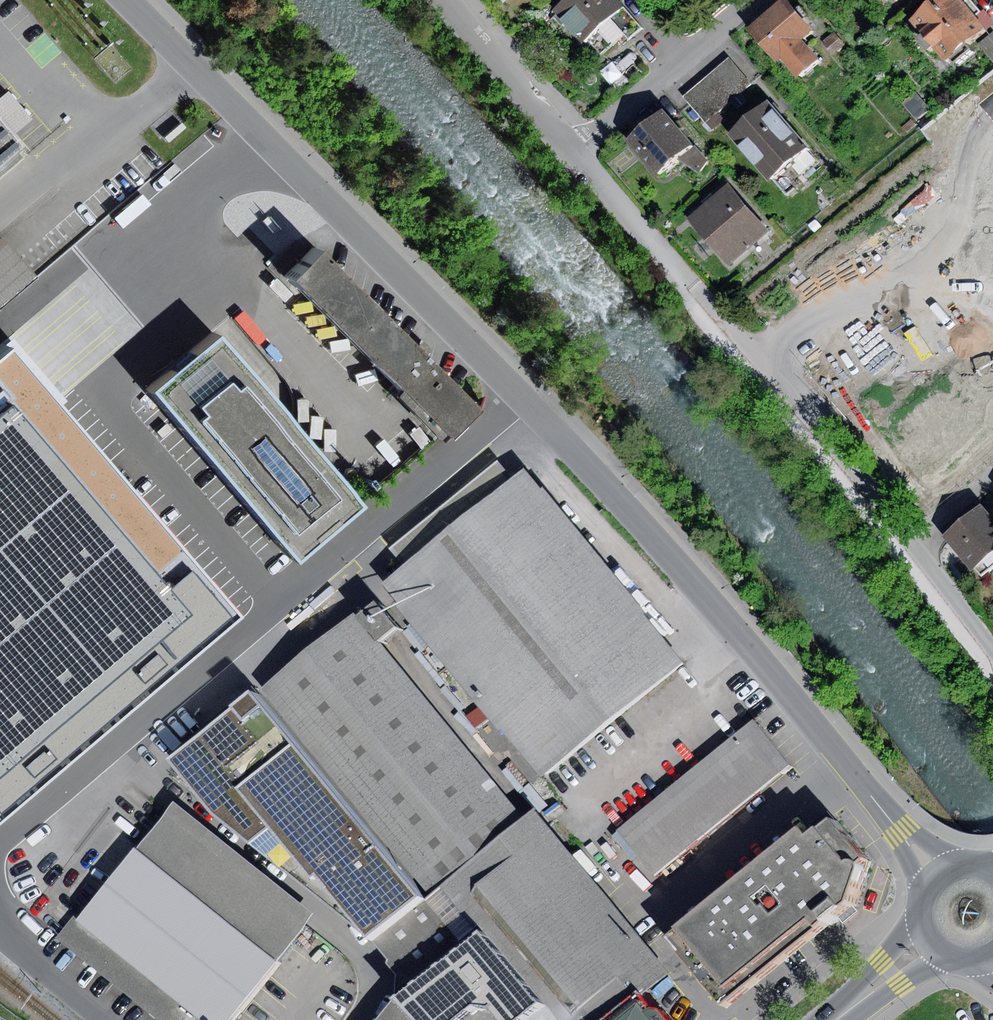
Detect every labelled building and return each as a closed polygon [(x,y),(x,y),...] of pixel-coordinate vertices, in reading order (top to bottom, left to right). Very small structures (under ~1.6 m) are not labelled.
[(554,11),(583,42),(586,39),(622,6),(617,0),(566,0),(554,11)] [(746,29),(775,61),(779,57),(797,77),(817,59),(801,41),(814,29),(788,0),(779,0),(746,29)] [(944,61),(949,57),(953,62),(968,49),(964,44),(984,28),(961,0),(933,0),(909,19),(920,33),(914,38),(925,52),(932,46),(944,61)] [(641,27),(622,6),(586,39),(601,55),(620,38),(624,42),(641,27)] [(834,32),(823,42),(833,54),(844,44),(834,32)] [(979,44),(992,62),(992,33),(979,44)] [(729,58),(683,97),(705,123),(751,84),(729,58)] [(0,98),(0,116),(17,135),(34,121),(9,91),(0,98)] [(915,91),(902,103),(916,119),(929,107),(915,91)] [(769,100),(729,134),(768,180),(789,163),(806,148),(808,146),(769,100)] [(662,109),(625,140),(654,175),(674,158),(692,143),(662,109)] [(24,144),(17,135),(0,116),(0,165),(24,144)] [(707,160),(692,143),(674,158),(700,172),(707,160)] [(0,165),(0,200),(40,164),(24,144),(0,165)] [(816,160),(806,148),(789,163),(799,174),(816,160)] [(728,184),(687,219),(727,266),(768,231),(728,184)] [(446,431),(474,403),(316,248),(289,276),(446,431)] [(257,323),(247,332),(270,358),(280,350),(257,323)] [(289,559),(356,503),(213,333),(146,389),(289,559)] [(237,618),(8,349),(0,356),(0,818),(237,618)] [(390,549),(405,566),(512,479),(497,460),(390,549)] [(681,663),(523,470),(512,479),(405,566),(383,584),(541,777),(542,776),(681,663)] [(980,576),(992,565),(992,519),(981,504),(945,534),(980,576)] [(372,601),(355,614),(377,640),(393,627),(372,601)] [(377,640),(355,614),(267,687),(432,887),(520,814),(377,640)] [(372,938),(420,901),(248,690),(166,758),(211,812),(372,938)] [(618,831),(654,875),(788,766),(752,721),(618,830),(618,831)] [(313,912),(171,802),(78,921),(205,1019),(228,1019),(313,912)] [(636,993),(664,971),(533,810),(440,886),(473,927),(478,923),(539,998),(557,1019),(602,1019),(636,993)] [(672,943),(726,1008),(850,906),(866,863),(832,822),(809,841),(803,834),(672,943)] [(539,998),(478,923),(473,927),(440,886),(420,901),(372,938),(386,958),(385,964),(395,974),(392,1000),(410,1019),(448,1019),(470,1003),(486,1006),(497,1019),(514,1019),(520,1015),(539,998)] [(78,921),(72,916),(55,938),(160,1019),(205,1019),(78,921)] [(657,1008),(647,1007),(636,993),(602,1019),(666,1019),(657,1008)] [(520,1015),(524,1019),(557,1019),(539,998),(520,1015)] [(392,1000),(376,1019),(410,1019),(392,1000)]
